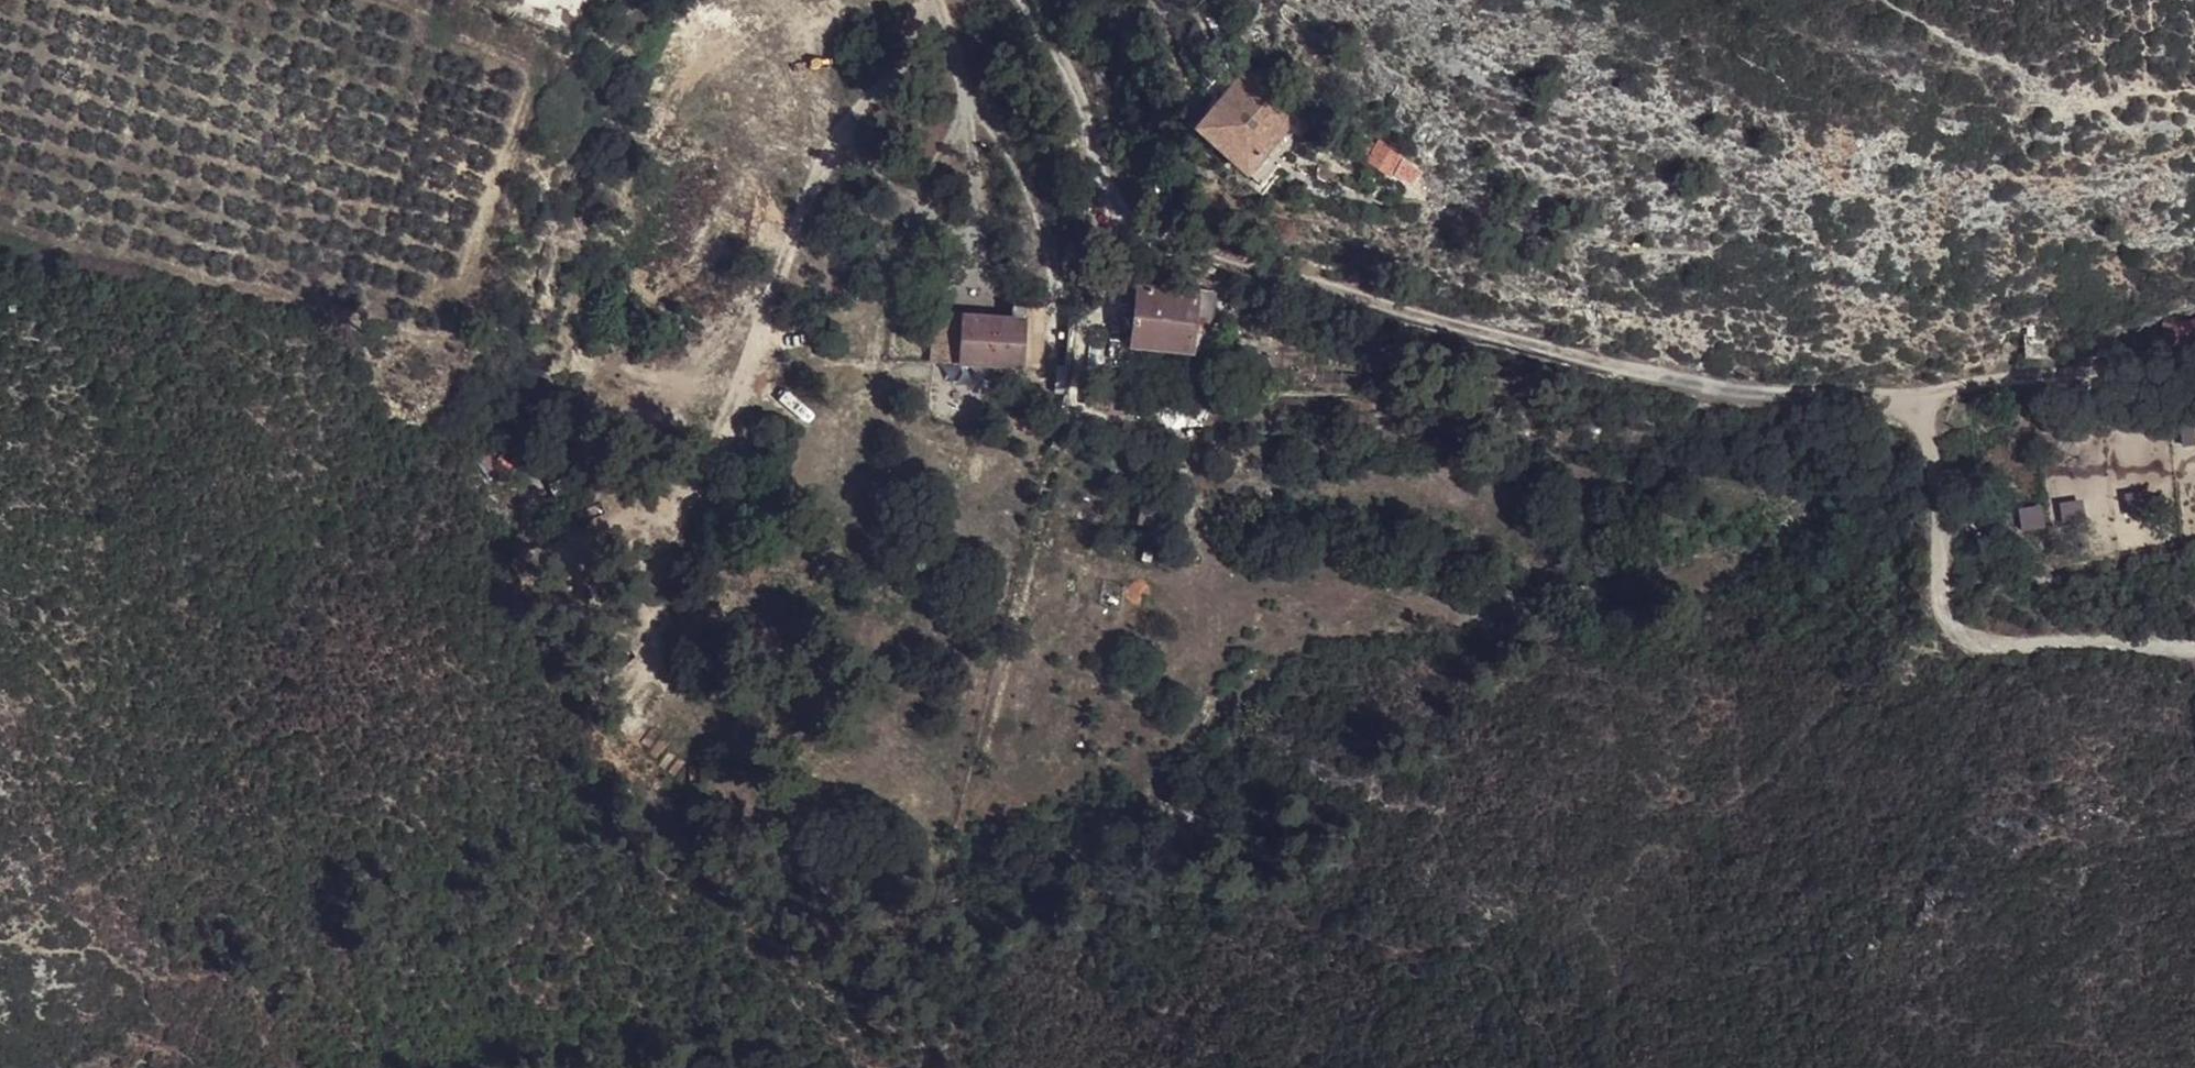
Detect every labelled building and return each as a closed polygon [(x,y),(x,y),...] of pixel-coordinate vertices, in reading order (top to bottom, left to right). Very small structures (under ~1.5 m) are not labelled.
[(1291,120),(1235,72),(1190,125),(1246,176),(1291,120)] [(1194,287),(1131,281),(1126,344),(1189,349),(1194,287)] [(1025,316),(957,312),(956,370),(1023,374),(1025,316)]
